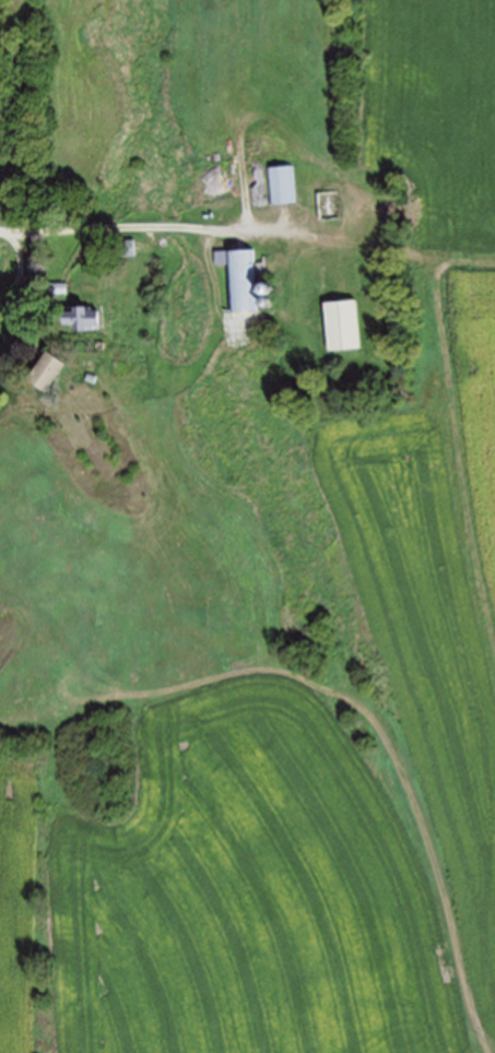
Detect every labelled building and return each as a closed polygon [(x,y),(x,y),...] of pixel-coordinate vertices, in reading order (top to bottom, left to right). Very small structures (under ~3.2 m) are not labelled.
[(272,167),(296,165),(299,201),(274,202),(272,167)] [(339,190),(341,218),(319,221),(316,192),(339,190)] [(137,239),(137,256),(115,256),(114,239),(137,239)] [(256,251),(216,252),(216,262),(228,262),(229,312),(257,311),(256,251)] [(68,282),(68,295),(45,295),(45,282),(64,282),(68,282)] [(327,301),(357,299),(361,347),(331,350),(327,301)] [(101,310),(87,310),(87,307),(68,307),(68,310),(62,310),(62,324),(74,324),(73,330),(86,330),(86,328),(101,328),(101,310)] [(48,351),(64,363),(45,391),(27,379),(48,351)]
